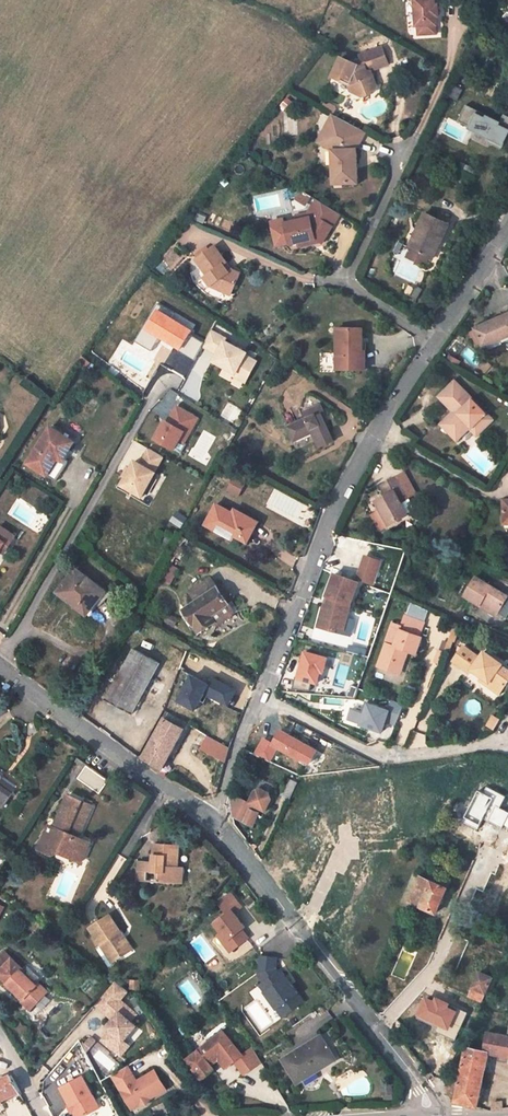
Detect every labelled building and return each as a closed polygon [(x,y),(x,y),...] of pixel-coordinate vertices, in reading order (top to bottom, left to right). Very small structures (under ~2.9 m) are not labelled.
[(415,24),(419,24),(419,32),(436,31),(436,23),(437,22),(437,13),(439,13),(439,2),(436,2),(436,0),(414,0),(415,24)] [(361,65),(342,56),(333,76),(343,80),(344,77),(351,81),(355,94),(363,98),(374,94),(379,85),(378,82),(372,77),(370,71),(392,64),(387,47),(364,53),(368,63),(361,65)] [(312,70),(307,66),(298,79),(303,82),(305,82),(310,77),(309,74),(312,70)] [(502,147),(507,134),(507,116),(504,114),(501,122),(465,106),(457,122),(492,139),(490,141),(502,147)] [(338,143),(335,150),(334,185),(359,184),(360,150),(369,133),(358,127),(338,117),(333,127),(329,125),(324,136),(338,143)] [(299,191),(295,199),(306,206),(311,197),(299,191)] [(322,243),(339,212),(317,199),(310,212),(312,214),(311,217),(298,220),(283,224),(286,232),(285,232),(274,236),(277,247),(289,244),(289,246),(297,243),(315,238),(319,241),(322,243)] [(425,213),(415,234),(417,235),(410,248),(412,249),(408,257),(420,262),(422,259),(427,261),(429,257),(433,258),(449,225),(425,213)] [(274,236),(285,232),(283,224),(282,220),(270,224),(274,236)] [(298,247),(319,241),(315,238),(297,243),(298,247)] [(240,300),(247,277),(237,267),(234,270),(229,266),(232,263),(218,249),(200,267),(215,281),(212,284),(219,295),(240,300)] [(416,299),(423,289),(417,286),(412,297),(416,299)] [(159,302),(135,341),(153,352),(161,339),(195,359),(205,343),(192,335),(198,326),(159,302)] [(476,328),(485,347),(507,337),(507,314),(476,328)] [(363,371),(363,353),(365,352),(366,329),(340,328),(340,371),(363,371)] [(229,338),(213,329),(203,347),(218,355),(213,363),(234,374),(233,377),(247,385),(260,361),(250,355),(251,353),(228,340),(229,338)] [(107,354),(96,346),(94,349),(105,357),(107,354)] [(482,431),(493,419),(456,381),(440,396),(449,406),(453,403),(458,408),(454,412),(442,424),(457,440),(470,428),(475,423),(482,431)] [(11,421),(7,417),(7,407),(1,407),(2,387),(0,387),(0,435),(11,421)] [(201,417),(177,403),(155,439),(180,454),(201,417)] [(453,403),(449,406),(454,412),(458,408),(453,403)] [(307,409),(310,415),(288,426),(294,441),(313,432),(320,447),(334,440),(326,424),(322,416),(325,414),(321,404),(307,409)] [(470,428),(477,436),(482,431),(475,423),(470,428)] [(53,427),(29,463),(57,481),(68,463),(64,460),(75,441),(53,427)] [(242,449),(232,443),(229,450),(239,456),(242,449)] [(166,457),(149,448),(141,461),(136,458),(120,485),(143,498),(166,457)] [(404,473),(396,478),(407,497),(415,493),(404,473)] [(248,484),(235,477),(229,489),(242,496),(248,484)] [(407,497),(396,478),(382,485),(388,495),(377,501),(382,509),(373,514),(381,529),(390,524),(408,514),(400,501),(407,497)] [(249,534),(256,521),(234,509),(233,512),(217,504),(205,524),(227,537),(229,533),(236,537),(243,541),(247,532),(249,534)] [(188,516),(177,510),(171,521),(182,527),(188,516)] [(252,535),(259,523),(256,521),(249,534),(252,535)] [(0,525),(0,545),(3,540),(8,544),(14,534),(0,525)] [(243,541),(247,543),(252,535),(249,534),(247,532),(243,541)] [(168,533),(165,541),(170,543),(173,536),(168,533)] [(378,562),(365,557),(357,579),(370,584),(378,562)] [(96,604),(104,593),(95,587),(98,584),(78,567),(60,591),(88,614),(96,604)] [(332,574),(324,595),(327,596),(324,608),(321,607),(315,627),(332,632),(333,627),(341,629),(345,614),(348,602),(356,583),(332,574)] [(476,576),(464,596),(479,606),(482,602),(498,612),(499,612),(507,617),(507,616),(507,596),(476,576)] [(108,596),(109,592),(98,584),(95,587),(104,593),(96,604),(100,607),(108,596)] [(231,601),(221,585),(218,588),(228,603),(231,601)] [(212,615),(228,603),(218,588),(183,610),(198,633),(216,621),(212,615)] [(218,624),(238,610),(231,601),(228,603),(212,615),(216,621),(218,624)] [(498,612),(482,602),(479,606),(496,616),(498,612)] [(352,617),(345,614),(341,629),(333,627),(332,632),(346,636),(352,617)] [(400,625),(398,629),(419,636),(424,622),(403,616),(400,625)] [(400,667),(407,650),(415,653),(421,636),(419,636),(398,629),(400,625),(392,622),(385,642),(376,667),(389,670),(391,665),(400,667)] [(458,624),(453,622),(449,633),(454,635),(458,624)] [(454,635),(449,633),(446,642),(444,648),(447,648),(450,639),(452,640),(454,635)] [(463,645),(452,660),(469,673),(471,669),(483,679),(490,684),(490,689),(498,694),(507,680),(507,672),(502,667),(503,665),(486,652),(480,659),(463,645)] [(365,650),(354,647),(352,653),(364,656),(365,650)] [(131,713),(159,664),(134,650),(106,700),(131,713)] [(437,650),(429,673),(435,675),(443,651),(439,650),(437,650)] [(309,691),(311,682),(316,683),(320,672),(322,672),(327,657),(304,652),(297,677),(294,677),(291,690),(309,691)] [(389,670),(398,673),(400,667),(391,665),(389,670)] [(208,686),(189,675),(175,702),(194,713),(203,696),(209,686),(208,686)] [(212,677),(208,686),(203,696),(227,708),(236,691),(212,677)] [(490,684),(483,679),(481,682),(490,689),(490,684)] [(425,706),(432,685),(427,684),(420,704),(425,706)] [(352,709),(348,719),(362,724),(361,725),(382,732),(386,721),(396,724),(404,704),(392,701),(389,711),(366,703),(363,713),(352,709)] [(168,712),(164,719),(184,729),(169,756),(171,756),(173,756),(175,755),(189,731),(189,727),(188,723),(168,712)] [(493,716),(488,726),(493,728),(497,723),(499,719),(493,716)] [(169,756),(184,729),(164,719),(142,758),(157,766),(164,755),(168,757),(169,756)] [(225,757),(229,745),(232,738),(213,728),(202,750),(224,761),(225,757)] [(310,766),(319,749),(280,728),(273,742),(262,736),(253,754),(271,763),(278,750),(310,766)] [(157,766),(162,768),(168,757),(164,755),(157,766)] [(108,781),(86,765),(77,778),(98,794),(108,781)] [(0,773),(0,805),(3,807),(17,787),(4,777),(4,776),(0,773)] [(290,779),(283,794),(290,798),(298,782),(290,779)] [(464,821),(482,831),(488,819),(507,829),(507,811),(502,808),(507,797),(507,795),(489,785),(487,790),(481,787),(464,821)] [(255,790),(249,802),(252,804),(265,810),(271,797),(269,792),(260,788),(255,790)] [(250,808),(252,804),(249,802),(232,794),(230,802),(233,816),(253,826),(259,813),(250,808)] [(283,794),(275,811),(283,814),(290,798),(283,794)] [(80,837),(91,811),(84,808),(86,804),(83,802),(69,796),(54,828),(48,825),(37,850),(51,855),(59,851),(69,856),(69,855),(73,859),(79,862),(85,849),(83,839),(80,837)] [(176,853),(176,846),(154,844),(153,863),(140,862),(138,881),(148,881),(148,872),(158,872),(157,882),(177,883),(177,868),(174,868),(174,863),(178,863),(179,854),(176,853)] [(454,867),(444,862),(441,870),(450,874),(454,867)] [(436,913),(447,889),(422,877),(411,903),(436,913)] [(252,939),(235,910),(242,906),(233,891),(216,902),(224,914),(211,923),(229,953),(252,939)] [(199,915),(193,910),(189,915),(196,920),(199,915)] [(121,931),(111,915),(91,927),(96,935),(101,943),(113,962),(128,952),(117,935),(121,931)] [(117,935),(128,952),(133,949),(121,931),(117,935)] [(98,945),(101,943),(96,935),(93,937),(98,945)] [(12,959),(5,952),(0,957),(0,959),(6,965),(0,971),(0,976),(17,992),(24,999),(22,1001),(31,1009),(46,993),(37,984),(35,986),(19,970),(22,968),(12,959)] [(37,984),(22,968),(19,970),(35,986),(37,984)] [(495,979),(479,972),(469,995),(482,1001),(485,993),(488,994),(495,979)] [(313,992),(298,973),(273,991),(289,1011),(313,992)] [(116,983),(96,1005),(109,1016),(114,1019),(109,1025),(111,1027),(111,1030),(111,1031),(103,1040),(113,1049),(121,1040),(123,1042),(136,1027),(131,1022),(137,1015),(121,1001),(128,992),(116,983)] [(15,994),(22,1001),(24,999),(17,992),(15,994)] [(223,1032),(187,1060),(201,1080),(215,1070),(211,1065),(219,1059),(220,1060),(223,1058),(229,1066),(237,1060),(243,1055),(223,1032)] [(466,1046),(463,1061),(485,1065),(488,1052),(507,1055),(507,1036),(487,1032),(485,1050),(466,1046)] [(95,1040),(90,1036),(85,1043),(90,1047),(95,1040)] [(336,1060),(322,1036),(284,1059),(298,1084),(336,1060)] [(123,1042),(121,1040),(113,1049),(121,1056),(129,1047),(123,1042)] [(226,1068),(229,1066),(223,1058),(220,1060),(226,1068)] [(454,1101),(477,1107),(479,1095),(474,1094),(480,1065),(485,1066),(485,1065),(463,1061),(454,1101)] [(474,1094),(479,1095),(485,1066),(480,1065),(474,1094)] [(128,1066),(112,1075),(129,1104),(137,1100),(140,1105),(146,1104),(149,1098),(166,1089),(155,1070),(136,1081),(128,1066)] [(19,1091),(9,1075),(0,1080),(0,1100),(19,1091)] [(61,1087),(70,1105),(68,1106),(71,1112),(74,1111),(76,1115),(83,1115),(99,1107),(83,1076),(61,1087)] [(383,1085),(384,1095),(391,1095),(391,1084),(383,1085)] [(137,1100),(129,1104),(132,1109),(140,1105),(137,1100)] [(493,1102),(493,1110),(507,1109),(507,1102),(493,1102)]
